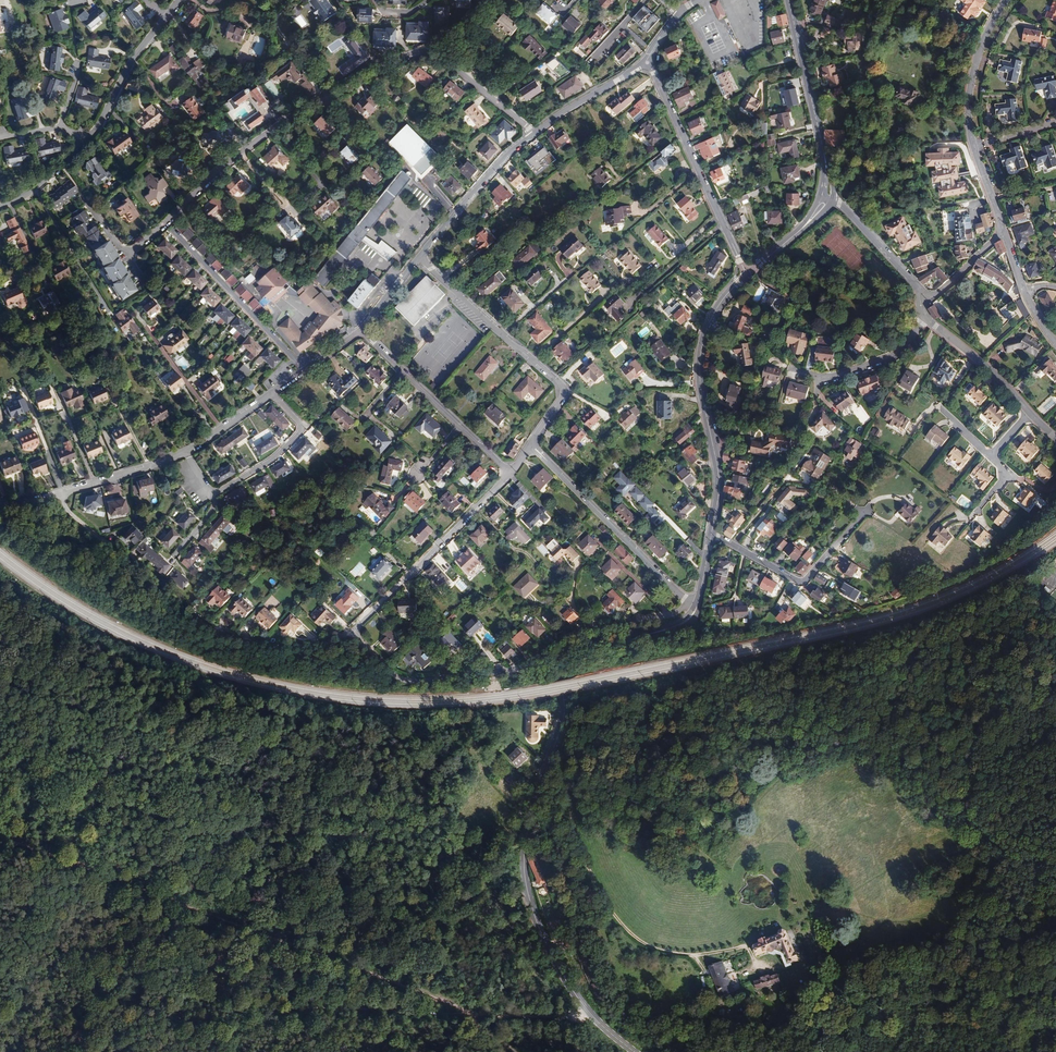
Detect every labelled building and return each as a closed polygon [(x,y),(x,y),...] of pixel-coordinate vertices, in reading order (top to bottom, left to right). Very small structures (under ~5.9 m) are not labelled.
[(329,0),(310,0),(316,8),(314,10),(317,15),(319,13),(321,17),(324,21),(337,12),(329,0)] [(606,8),(614,0),(600,0),(599,1),(602,4),(601,5),(603,7),(604,6),(606,8)] [(826,0),(815,0),(813,4),(811,10),(813,11),(812,13),(813,14),(817,15),(818,15),(818,13),(821,13),(826,0)] [(964,1),(965,6),(961,12),(968,17),(971,12),(976,15),(977,14),(978,14),(980,12),(979,11),(980,10),(978,8),(979,6),(981,7),(983,5),(985,1),(984,0),(983,0),(964,0),(964,1)] [(1055,22),(1055,1),(1055,0),(1051,8),(1052,8),(1051,13),(1048,11),(1046,17),(1055,22)] [(122,12),(136,29),(145,22),(137,12),(142,8),(139,5),(136,1),(122,12)] [(712,4),(719,19),(726,16),(719,1),(712,4)] [(560,15),(544,2),(536,12),(551,25),(560,15)] [(661,19),(645,5),(633,19),(649,33),(661,19)] [(105,16),(98,7),(89,15),(84,10),(80,14),(77,16),(89,30),(105,16)] [(193,29),(204,15),(194,8),(189,15),(190,16),(188,18),(185,23),(193,29)] [(437,8),(436,23),(447,23),(447,8),(442,8),(437,8)] [(55,32),(66,28),(64,24),(66,24),(68,23),(67,19),(65,14),(63,15),(61,16),(59,9),(48,13),(55,32)] [(360,9),(359,20),(371,21),(372,9),(369,9),(360,9)] [(505,30),(512,35),(520,26),(504,13),(496,23),(505,30)] [(779,27),(788,24),(787,19),(786,14),(777,16),(778,23),(779,27)] [(842,21),(829,15),(824,28),(831,29),(833,25),(840,28),(842,21)] [(575,19),(571,16),(563,25),(573,34),(581,25),(575,19)] [(418,39),(427,39),(427,23),(416,23),(409,23),(408,38),(418,39)] [(601,23),(589,37),(587,35),(580,42),(585,48),(592,40),(593,41),(598,36),(601,39),(609,31),(605,27),(601,23)] [(234,40),(242,43),(244,39),(247,40),(250,31),(247,30),(247,29),(233,24),(228,38),(229,40),(232,41),(234,40)] [(827,39),(831,31),(823,28),(820,37),(827,39)] [(391,45),(394,46),(396,30),(386,29),(377,29),(376,44),(391,45)] [(1041,32),(1024,29),(1022,41),(1031,43),(1031,41),(1040,42),(1039,48),(1046,49),(1047,43),(1047,39),(1040,38),(1041,32)] [(784,34),(782,30),(771,33),(774,44),(785,41),(784,34)] [(854,35),(845,35),(845,38),(845,41),(848,41),(848,44),(849,52),(855,52),(855,50),(860,50),(860,41),(863,41),(862,32),(854,32),(854,35)] [(548,53),(531,35),(524,41),(526,43),(524,45),(527,49),(530,51),(532,50),(541,59),(548,53)] [(368,59),(353,38),(346,43),(356,57),(339,68),(344,75),(357,67),(368,59)] [(616,56),(623,63),(630,57),(635,52),(628,44),(616,56)] [(678,44),(667,49),(669,56),(671,58),(672,58),(673,59),(681,56),(680,54),(682,53),(678,44)] [(169,48),(174,54),(178,52),(173,45),(169,48)] [(48,69),(59,71),(60,65),(62,65),(63,60),(63,56),(61,56),(59,56),(60,47),(51,46),(48,69)] [(108,69),(110,58),(98,56),(98,50),(89,48),(88,56),(87,66),(108,69)] [(166,60),(165,59),(159,63),(151,69),(157,78),(171,68),(174,72),(180,68),(171,56),(166,60)] [(188,56),(185,58),(190,65),(193,63),(193,62),(188,56)] [(184,57),(179,61),(201,89),(208,83),(206,80),(207,80),(205,77),(198,82),(196,79),(199,77),(195,73),(199,70),(198,69),(205,64),(201,57),(196,60),(193,62),(193,63),(190,65),(185,58),(184,57)] [(556,58),(547,65),(562,78),(571,72),(556,58)] [(1020,71),(1022,62),(1015,60),(1015,63),(1011,63),(1001,60),(999,66),(998,71),(1009,73),(1007,81),(1017,83),(1019,75),(1020,74),(1021,72),(1020,71)] [(292,62),(272,76),(275,79),(279,76),(283,81),(288,77),(288,78),(289,79),(291,79),(292,78),(296,83),(302,78),(304,82),(302,84),(307,92),(310,97),(313,94),(317,91),(304,73),(302,74),(292,62)] [(835,64),(823,67),(824,72),(825,78),(829,77),(831,87),(844,84),(842,73),(838,74),(835,64)] [(413,76),(427,87),(434,78),(427,74),(419,68),(413,76)] [(720,71),(713,74),(724,99),(725,101),(733,97),(731,92),(733,92),(728,81),(724,72),(721,74),(720,71)] [(558,88),(565,98),(573,93),(583,86),(576,76),(558,88)] [(1035,80),(1037,91),(1045,89),(1048,99),(1052,98),(1055,98),(1055,89),(1055,87),(1055,83),(1055,76),(1048,78),(1047,77),(1044,77),(1044,79),(1035,80)] [(42,98),(53,101),(54,96),(57,90),(63,92),(66,83),(49,77),(42,98)] [(444,90),(458,101),(465,92),(456,85),(450,81),(444,90)] [(515,82),(508,87),(511,91),(518,86),(515,82)] [(538,86),(535,82),(521,91),(524,95),(527,100),(543,90),(539,85),(538,86)] [(784,90),(795,88),(794,85),(780,87),(784,105),(786,105),(784,90)] [(96,109),(98,98),(86,95),(88,89),(79,86),(74,103),(83,106),(96,109)] [(236,108),(250,98),(259,111),(244,123),(249,130),(257,125),(266,118),(263,115),(271,108),(267,102),(268,102),(257,87),(251,91),(249,88),(245,90),(230,101),(235,108),(236,108)] [(918,99),(918,98),(916,97),(917,94),(918,92),(911,89),(910,91),(899,87),(896,95),(905,98),(904,102),(915,107),(916,104),(917,103),(918,102),(919,100),(918,99)] [(694,88),(691,90),(694,98),(689,100),(690,101),(698,97),(694,88)] [(684,89),(673,94),(676,100),(680,108),(686,105),(684,102),(689,100),(694,98),(691,90),(685,92),(684,89)] [(615,116),(635,100),(629,93),(621,99),(619,101),(617,102),(616,101),(608,108),(608,110),(610,113),(612,113),(615,116)] [(741,106),(751,112),(751,111),(756,113),(761,103),(753,98),(754,97),(751,96),(748,94),(741,106)] [(790,106),(801,104),(800,98),(799,94),(788,97),(790,106)] [(27,117),(34,115),(31,106),(25,108),(21,96),(11,100),(17,120),(27,117)] [(359,102),(355,106),(362,113),(366,110),(367,110),(368,110),(372,113),(377,108),(375,107),(379,103),(371,96),(367,100),(365,97),(359,102)] [(182,104),(194,120),(204,113),(192,97),(184,102),(182,104)] [(644,99),(635,106),(637,109),(630,114),(634,118),(641,112),(642,111),(644,114),(650,110),(647,106),(649,105),(646,102),(644,99)] [(1019,121),(1016,99),(1009,100),(1010,103),(1006,104),(996,105),(997,115),(1008,114),(1008,122),(1013,122),(1019,121)] [(846,102),(831,105),(832,108),(833,112),(847,109),(846,102)] [(480,128),(489,120),(486,116),(485,117),(484,116),(481,113),(479,111),(480,110),(474,103),(468,109),(471,112),(468,115),(480,128)] [(146,130),(163,117),(157,109),(156,110),(152,105),(146,109),(150,114),(147,116),(144,118),(143,116),(141,116),(137,118),(137,120),(140,123),(142,124),(146,130)] [(788,112),(771,116),(771,119),(777,117),(780,129),(784,128),(786,127),(787,130),(795,128),(793,121),(790,119),(789,115),(788,112)] [(315,122),(328,136),(335,130),(322,116),(319,119),(315,122)] [(694,135),(706,130),(703,124),(708,122),(705,116),(689,123),(691,126),(689,127),(689,129),(689,130),(691,131),(692,130),(694,135)] [(505,120),(491,135),(500,143),(504,139),(507,135),(510,138),(516,131),(505,120)] [(648,122),(636,132),(640,138),(644,135),(653,145),(662,138),(653,127),(648,122)] [(442,158),(407,123),(387,143),(422,178),(428,172),(442,158)] [(207,135),(202,135),(201,140),(205,140),(207,143),(207,145),(211,145),(211,140),(216,141),(219,144),(219,146),(222,147),(225,144),(225,140),(228,140),(231,140),(232,137),(231,136),(235,134),(230,127),(226,129),(225,132),(223,132),(222,133),(220,132),(218,132),(217,133),(211,132),(207,135)] [(559,134),(556,136),(556,135),(550,139),(558,149),(563,146),(562,144),(570,139),(564,130),(559,134)] [(132,142),(124,132),(114,140),(112,138),(109,140),(106,142),(108,145),(107,145),(114,154),(132,142)] [(844,133),(826,132),(826,133),(826,137),(826,139),(828,146),(844,146),(844,133)] [(59,152),(57,141),(51,142),(45,144),(43,138),(34,140),(38,157),(59,152)] [(705,159),(720,152),(714,138),(708,140),(703,142),(701,139),(697,141),(699,144),(694,146),(696,151),(701,149),(703,154),(705,159)] [(796,140),(778,143),(780,153),(790,151),(791,158),(799,156),(797,146),(796,140)] [(183,141),(174,147),(178,152),(181,153),(181,154),(180,154),(179,158),(180,158),(179,163),(177,163),(174,165),(173,170),(180,171),(179,176),(184,177),(184,175),(187,175),(189,170),(186,167),(189,165),(192,169),(193,171),(197,169),(199,167),(195,161),(194,162),(192,159),(195,157),(192,153),(189,154),(186,150),(188,149),(185,145),(185,144),(183,141)] [(493,155),(498,149),(489,142),(479,153),(483,157),(485,155),(489,159),(493,155)] [(289,160),(276,144),(272,148),(273,149),(269,153),(264,158),(272,166),(279,160),(284,165),(289,160)] [(340,151),(353,165),(361,157),(348,144),(344,148),(340,151)] [(28,161),(26,150),(20,150),(13,152),(12,145),(3,147),(6,164),(28,161)] [(663,156),(666,159),(677,150),(675,148),(672,145),(661,153),(663,156)] [(1051,145),(1048,146),(1044,147),(1046,150),(1042,152),(1032,155),(1035,165),(1046,162),(1048,169),(1055,167),(1055,159),(1051,145)] [(544,146),(525,161),(532,170),(535,168),(538,172),(544,167),(540,163),(545,159),(550,165),(556,161),(544,146)] [(1027,167),(1020,146),(1016,147),(1013,149),(1014,152),(1011,153),(1001,156),(1004,167),(1015,163),(1017,170),(1027,167)] [(949,148),(940,149),(940,153),(932,154),(927,154),(928,167),(939,166),(939,172),(934,173),(935,183),(942,181),(944,188),(940,189),(942,198),(970,193),(967,181),(956,183),(954,179),(960,178),(958,165),(961,165),(960,152),(950,153),(949,148)] [(668,161),(666,159),(663,156),(658,161),(662,165),(664,167),(666,167),(668,165),(669,163),(668,161)] [(96,186),(111,175),(108,171),(105,172),(98,163),(101,161),(99,158),(94,157),(89,160),(86,163),(85,168),(87,171),(90,168),(93,173),(93,174),(92,177),(93,179),(92,181),(96,186)] [(654,164),(652,161),(647,165),(649,167),(650,166),(655,171),(662,165),(658,161),(654,164)] [(478,170),(468,162),(464,166),(461,164),(458,168),(460,170),(470,179),(475,173),(478,170)] [(781,168),(785,183),(795,181),(794,177),(800,176),(799,171),(798,165),(781,168)] [(363,172),(376,185),(382,179),(370,166),(366,169),(363,172)] [(731,182),(724,166),(719,169),(718,167),(713,168),(714,171),(711,172),(716,182),(718,188),(731,182)] [(592,175),(602,188),(611,181),(606,174),(600,168),(592,175)] [(402,170),(390,185),(400,193),(412,178),(402,170)] [(527,188),(533,183),(527,177),(525,178),(518,170),(517,171),(517,170),(513,174),(514,174),(508,180),(516,188),(522,182),(527,188)] [(167,185),(162,178),(156,182),(153,178),(154,178),(151,174),(144,179),(145,181),(143,182),(148,188),(149,188),(148,194),(145,196),(149,202),(155,198),(159,203),(162,200),(163,201),(165,200),(167,198),(161,190),(167,185)] [(230,183),(227,187),(234,195),(239,190),(241,187),(244,191),(249,186),(239,175),(230,183)] [(446,181),(448,184),(454,178),(452,175),(446,181)] [(448,184),(444,187),(452,195),(457,191),(462,186),(454,178),(448,184)] [(64,188),(70,196),(78,191),(72,182),(69,183),(68,182),(65,184),(63,186),(64,187),(64,188)] [(332,277),(362,240),(366,236),(400,193),(390,185),(321,271),(330,277),(332,277)] [(507,192),(501,186),(497,190),(493,193),(497,197),(494,200),(500,206),(508,198),(509,199),(513,196),(508,191),(507,192)] [(56,193),(62,202),(70,197),(70,196),(64,188),(62,190),(61,189),(59,190),(55,192),(56,193)] [(425,207),(431,199),(419,189),(413,197),(425,207)] [(750,199),(760,194),(758,189),(748,194),(750,198),(750,199)] [(49,199),(55,209),(63,203),(62,202),(56,193),(53,195),(51,196),(52,197),(49,199)] [(799,194),(787,193),(787,204),(799,205),(799,199),(799,194)] [(328,194),(327,195),(334,203),(335,202),(328,194)] [(748,194),(738,198),(739,202),(750,198),(748,194)] [(313,208),(320,215),(328,208),(333,213),(339,208),(334,203),(327,195),(321,201),(313,208)] [(229,210),(217,196),(214,199),(211,201),(212,203),(205,209),(212,218),(220,211),(223,215),(229,210)] [(693,207),(694,206),(690,201),(687,197),(678,204),(685,213),(684,214),(690,221),(690,220),(693,220),(698,217),(698,214),(693,207)] [(139,215),(127,198),(122,201),(123,204),(116,209),(120,216),(125,212),(131,221),(134,218),(139,215)] [(729,208),(740,203),(739,202),(738,198),(727,202),(729,208)] [(630,206),(622,207),(620,209),(608,211),(608,216),(606,216),(606,220),(607,226),(611,225),(612,228),(619,227),(619,224),(625,223),(624,217),(624,215),(628,214),(632,214),(631,210),(630,206)] [(1013,222),(1027,218),(1024,208),(1012,211),(1013,216),(1011,217),(1012,220),(1013,222)] [(82,211),(80,212),(78,209),(72,213),(75,216),(73,217),(78,225),(85,221),(89,219),(86,215),(85,213),(84,214),(82,211)] [(740,227),(744,225),(738,211),(728,215),(735,230),(740,227)] [(768,219),(768,223),(773,223),(774,224),(776,224),(777,223),(779,223),(782,223),(781,211),(765,212),(765,219),(768,219)] [(279,222),(292,237),(293,236),(294,238),(297,239),(302,234),(302,232),(301,230),(302,228),(298,222),(296,224),(289,214),(284,218),(279,222)] [(913,233),(904,214),(883,225),(890,238),(897,234),(905,251),(921,243),(916,231),(913,233)] [(13,218),(7,221),(11,228),(13,227),(16,225),(18,225),(14,217),(13,218)] [(955,219),(958,242),(967,240),(973,239),(973,235),(974,235),(974,228),(972,229),(972,228),(966,229),(964,217),(955,219)] [(41,220),(36,223),(36,225),(34,226),(29,228),(35,238),(42,235),(41,234),(47,231),(41,220)] [(991,220),(976,225),(977,234),(986,231),(985,228),(988,227),(993,226),(991,220)] [(88,225),(85,221),(78,225),(75,227),(80,236),(84,233),(89,230),(88,227),(89,226),(88,225)] [(552,221),(547,225),(551,229),(556,225),(552,221)] [(194,234),(183,222),(177,228),(189,239),(194,234)] [(1014,229),(1020,245),(1028,242),(1026,237),(1034,234),(1031,224),(1023,227),(1023,226),(1014,229)] [(656,242),(661,247),(669,240),(665,234),(664,235),(656,225),(651,228),(652,229),(648,233),(649,233),(646,236),(653,244),(656,242)] [(98,232),(94,226),(91,229),(89,230),(84,233),(91,245),(101,239),(97,233),(99,233),(98,232)] [(8,234),(5,235),(8,242),(15,238),(18,243),(20,243),(22,247),(21,248),(24,253),(30,250),(28,245),(25,240),(19,228),(18,228),(16,229),(14,230),(14,231),(12,231),(12,232),(8,234)] [(479,244),(476,247),(478,249),(480,253),(486,248),(486,249),(495,241),(497,239),(494,234),(491,236),(486,229),(485,229),(481,232),(481,233),(476,237),(479,241),(479,244)] [(362,240),(388,261),(397,252),(382,240),(379,244),(366,236),(362,240)] [(576,237),(561,250),(564,254),(568,258),(576,251),(577,252),(584,246),(576,237)] [(209,249),(198,238),(192,243),(203,255),(209,249)] [(157,247),(170,258),(177,251),(164,239),(157,247)] [(107,240),(92,250),(103,267),(117,258),(118,257),(113,249),(107,240)] [(1007,252),(1002,241),(996,244),(1001,255),(1007,252)] [(530,246),(513,260),(516,264),(520,268),(537,254),(536,254),(541,250),(535,243),(530,246)] [(966,245),(955,246),(956,253),(959,260),(964,259),(969,258),(969,257),(972,256),(970,252),(967,254),(966,252),(966,246),(966,245)] [(625,266),(626,266),(633,275),(642,267),(630,252),(625,256),(624,256),(621,258),(621,260),(620,261),(625,266)] [(719,252),(707,269),(710,271),(715,274),(720,266),(727,257),(719,252)] [(224,265),(213,253),(207,259),(218,270),(224,265)] [(925,255),(912,260),(914,265),(916,269),(918,273),(928,269),(926,265),(928,264),(925,255)] [(191,268),(178,256),(171,264),(184,275),(191,268)] [(127,274),(117,258),(103,267),(102,268),(112,283),(111,284),(120,299),(135,289),(126,274),(127,274)] [(782,266),(777,259),(772,263),(777,270),(782,266)] [(988,265),(978,259),(976,263),(973,268),(993,279),(994,277),(999,281),(998,282),(1009,293),(1014,285),(1003,274),(988,265)] [(63,260),(57,264),(58,266),(54,268),(50,270),(56,281),(62,278),(61,277),(70,272),(63,260)] [(1027,266),(1031,278),(1039,275),(1035,263),(1027,266)] [(685,264),(679,269),(684,272),(688,269),(687,268),(688,267),(685,264)] [(338,313),(341,310),(336,305),(333,302),(330,304),(329,302),(330,301),(322,292),(320,293),(315,288),(313,284),(311,286),(307,283),(300,289),(300,288),(296,291),(287,283),(289,282),(275,267),(258,282),(261,285),(257,288),(265,297),(267,295),(275,303),(288,291),(290,292),(295,293),(295,292),(300,295),(301,294),(309,302),(312,307),(313,306),(319,312),(312,323),(310,322),(304,330),(306,332),(305,334),(304,333),(303,334),(293,341),(301,351),(318,339),(318,340),(323,336),(323,335),(326,333),(326,334),(332,330),(331,329),(334,327),(335,328),(343,322),(339,317),(338,313)] [(939,267),(918,279),(923,285),(929,281),(937,277),(941,281),(943,284),(949,279),(939,267)] [(229,270),(227,268),(221,274),(233,286),(239,280),(229,270)] [(528,282),(531,286),(543,276),(536,268),(525,278),(528,282)] [(207,282),(194,270),(187,278),(200,290),(207,282)] [(325,286),(332,277),(330,277),(321,271),(315,279),(325,286)] [(603,286),(590,271),(581,279),(586,285),(586,284),(591,289),(594,293),(603,286)] [(251,272),(245,278),(250,284),(256,278),(251,272)] [(485,297),(502,283),(501,283),(506,279),(500,272),(495,276),(495,275),(478,289),(482,293),(485,297)] [(357,289),(349,300),(359,308),(381,280),(373,273),(367,280),(366,279),(357,289)] [(399,305),(396,308),(414,326),(446,294),(427,276),(417,286),(399,305)] [(307,283),(311,286),(313,284),(315,288),(318,286),(312,279),(307,283)] [(936,290),(943,284),(941,281),(934,287),(936,290)] [(253,295),(242,284),(236,289),(247,301),(253,295)] [(705,295),(695,285),(686,294),(684,291),(681,294),(686,299),(689,296),(695,304),(695,303),(701,298),(703,296),(705,295)] [(27,302),(24,296),(23,297),(18,287),(14,289),(10,291),(2,295),(7,305),(17,301),(19,306),(21,307),(24,306),(25,304),(25,303),(27,302)] [(220,299),(207,287),(200,295),(203,297),(207,301),(206,302),(212,308),(220,299)] [(511,308),(514,313),(525,304),(512,289),(502,298),(503,299),(507,304),(511,308)] [(768,299),(764,306),(777,313),(785,298),(772,291),(768,299)] [(38,299),(44,311),(52,307),(55,310),(56,311),(61,308),(53,292),(49,294),(47,295),(48,296),(44,298),(43,296),(38,299)] [(1040,297),(1048,312),(1055,307),(1047,293),(1040,297)] [(620,323),(626,317),(621,311),(622,309),(622,308),(621,306),(625,303),(622,299),(618,295),(605,305),(620,323)] [(848,314),(856,297),(851,295),(847,306),(844,305),(841,311),(848,314)] [(260,303),(256,298),(250,304),(260,314),(265,309),(260,303)] [(704,301),(701,298),(695,303),(698,306),(704,301)] [(142,308),(149,316),(150,317),(151,317),(156,313),(156,312),(155,311),(160,308),(153,299),(142,308)] [(1016,302),(1026,319),(1030,314),(1023,302),(1022,299),(1016,302)] [(669,311),(674,316),(683,308),(678,302),(669,311)] [(233,316),(220,304),(213,312),(216,314),(220,318),(217,321),(216,322),(220,325),(224,321),(226,324),(233,316)] [(1000,310),(1009,320),(1016,314),(1007,304),(1000,310)] [(753,309),(745,305),(743,309),(742,312),(751,316),(753,309)] [(929,309),(935,320),(941,316),(934,306),(929,309)] [(118,321),(116,323),(122,331),(128,327),(134,334),(139,330),(134,323),(135,323),(129,314),(127,315),(125,313),(127,312),(124,308),(118,312),(121,316),(119,318),(120,320),(118,321)] [(683,308),(674,316),(682,325),(686,320),(687,321),(689,319),(692,317),(683,308)] [(538,313),(529,320),(534,325),(538,330),(541,327),(544,331),(549,327),(538,313)] [(728,327),(751,337),(753,331),(748,329),(743,327),(744,325),(747,318),(741,315),(740,315),(738,315),(737,316),(736,316),(735,317),(734,318),(734,320),(734,321),(734,323),(735,324),(730,322),(728,327)] [(250,329),(237,317),(230,325),(233,327),(237,331),(233,335),(236,337),(240,333),(243,337),(250,329)] [(290,318),(279,326),(292,342),(293,341),(303,334),(290,318)] [(182,330),(175,335),(174,334),(172,334),(171,334),(169,335),(168,336),(168,337),(168,339),(169,341),(168,341),(175,350),(176,351),(183,345),(182,344),(186,341),(189,339),(182,330)] [(808,336),(791,332),(788,341),(795,343),(793,351),(797,352),(801,353),(803,345),(806,346),(808,336)] [(851,346),(860,351),(862,348),(864,345),(866,346),(870,340),(859,333),(851,346)] [(1022,341),(1021,340),(1019,340),(1019,339),(1005,343),(1007,351),(1016,348),(1024,349),(1028,351),(1036,355),(1041,346),(1033,342),(1034,341),(1026,336),(1022,341)] [(262,348),(248,337),(241,344),(251,353),(248,356),(251,360),(262,348)] [(824,344),(835,345),(836,339),(819,337),(819,343),(824,344)] [(671,354),(661,340),(651,348),(662,361),(668,357),(671,354)] [(170,354),(175,350),(168,341),(163,345),(170,354)] [(563,341),(551,352),(554,355),(556,353),(560,358),(565,364),(575,355),(563,341)] [(750,359),(748,343),(738,345),(738,346),(734,346),(734,349),(735,354),(740,353),(742,366),(754,365),(753,358),(750,359)] [(620,345),(612,351),(616,356),(624,349),(620,345)] [(357,355),(367,363),(373,356),(367,350),(369,349),(366,347),(365,348),(364,348),(360,352),(357,355)] [(827,361),(834,362),(835,349),(817,347),(816,360),(827,361)] [(280,360),(267,348),(256,360),(260,363),(263,359),(273,368),(280,360)] [(622,363),(627,359),(622,352),(616,356),(622,363)] [(230,355),(225,360),(228,363),(234,358),(230,355)] [(349,355),(347,359),(353,364),(356,361),(349,355)] [(490,357),(476,374),(484,380),(498,363),(494,360),(490,357)] [(636,360),(623,370),(631,380),(639,373),(643,370),(636,360)] [(947,365),(948,363),(942,360),(934,372),(940,375),(937,380),(944,384),(947,379),(950,382),(956,372),(952,370),(950,368),(951,367),(947,365)] [(1050,360),(1041,369),(1044,372),(1046,375),(1046,374),(1047,375),(1049,374),(1055,380),(1053,382),(1054,383),(1055,380),(1055,366),(1050,360)] [(587,368),(584,366),(577,372),(591,388),(605,375),(594,362),(587,368)] [(250,371),(243,365),(235,374),(241,380),(250,371)] [(381,386),(387,379),(386,377),(388,375),(385,373),(383,371),(381,374),(373,366),(367,373),(381,386)] [(766,366),(761,386),(767,387),(769,380),(779,382),(781,374),(782,370),(766,366)] [(209,370),(214,375),(217,372),(213,367),(209,370)] [(900,385),(911,391),(918,379),(911,375),(912,374),(908,371),(900,385)] [(176,372),(164,382),(171,392),(175,389),(179,385),(180,387),(184,383),(176,372)] [(340,396),(358,380),(353,374),(344,382),(336,374),(332,378),(327,382),(340,396)] [(213,376),(198,388),(208,400),(211,397),(214,395),(211,391),(220,384),(213,376)] [(870,378),(858,382),(863,396),(870,393),(870,391),(881,387),(877,376),(870,378)] [(528,377),(514,392),(522,399),(529,392),(537,399),(544,391),(535,382),(528,377)] [(255,387),(249,381),(246,385),(252,391),(255,387)] [(430,386),(435,391),(439,388),(433,382),(430,386)] [(804,386),(790,382),(786,396),(806,401),(809,388),(804,386)] [(741,388),(731,385),(730,389),(729,392),(727,391),(725,395),(724,399),(727,400),(727,401),(731,402),(730,407),(736,409),(738,404),(739,404),(741,398),(738,397),(739,393),(740,393),(741,388)] [(89,393),(94,404),(103,400),(103,401),(108,399),(103,386),(89,393)] [(981,405),(987,397),(982,393),(980,391),(981,391),(979,389),(976,387),(976,388),(974,386),(968,394),(968,396),(971,399),(973,398),(981,405)] [(71,405),(74,404),(74,405),(76,409),(79,408),(84,405),(81,400),(83,399),(79,390),(73,392),(71,388),(61,392),(67,408),(72,406),(71,405)] [(48,406),(53,403),(49,391),(43,393),(34,397),(39,409),(48,406)] [(841,412),(855,402),(847,391),(842,395),(834,401),(841,412)] [(388,406),(400,417),(409,408),(403,403),(397,397),(388,406)] [(6,406),(10,417),(19,414),(19,413),(22,411),(25,410),(25,411),(28,410),(23,398),(17,400),(17,399),(12,401),(13,404),(6,406)] [(660,407),(660,418),(672,419),(672,408),(672,401),(658,401),(658,407),(660,407)] [(989,418),(998,426),(1007,416),(1003,412),(1003,411),(1001,409),(999,407),(998,408),(993,404),(983,415),(988,419),(989,418)] [(161,420),(169,415),(162,405),(149,412),(152,417),(148,419),(152,425),(161,420)] [(499,426),(507,417),(493,405),(485,413),(493,420),(499,426)] [(277,411),(273,406),(266,412),(275,422),(273,424),(274,425),(276,423),(284,431),(290,425),(286,420),(277,411)] [(893,426),(894,424),(900,427),(900,426),(905,429),(910,421),(908,420),(905,418),(903,416),(904,415),(896,410),(897,409),(892,406),(891,407),(884,418),(888,421),(887,423),(893,426)] [(332,417),(348,431),(355,422),(351,418),(340,408),(332,417)] [(625,428),(637,418),(636,417),(639,414),(633,408),(631,411),(630,410),(618,420),(625,428)] [(581,420),(590,428),(594,424),(595,425),(602,418),(593,409),(590,413),(587,416),(586,415),(581,420)] [(258,414),(264,420),(267,417),(262,411),(258,414)] [(819,417),(811,427),(817,432),(824,425),(830,431),(836,425),(823,413),(819,417)] [(433,419),(427,414),(416,427),(421,432),(425,429),(434,437),(442,427),(433,419)] [(680,444),(695,432),(692,427),(688,424),(684,427),(687,432),(685,433),(682,429),(674,436),(680,444)] [(579,427),(576,425),(573,428),(571,430),(574,433),(568,439),(575,446),(586,435),(579,427)] [(935,425),(926,436),(931,441),(933,439),(941,446),(949,436),(942,430),(935,425)] [(111,434),(117,445),(122,442),(123,443),(127,441),(132,438),(126,427),(111,434)] [(382,432),(376,427),(367,436),(378,447),(376,449),(381,453),(392,441),(382,432)] [(229,437),(216,446),(221,454),(230,448),(234,444),(238,442),(247,435),(242,428),(229,437)] [(276,433),(281,438),(284,435),(279,430),(276,433)] [(319,440),(322,436),(317,431),(313,435),(319,440)] [(35,444),(39,443),(34,432),(30,434),(30,435),(27,436),(27,435),(18,438),(22,449),(30,446),(31,447),(32,446),(34,446),(35,444)] [(751,452),(769,456),(771,448),(777,445),(783,446),(783,448),(790,449),(791,444),(792,438),(772,434),(770,440),(764,444),(754,442),(753,446),(751,452)] [(274,436),(256,446),(261,454),(268,450),(279,444),(274,436)] [(301,445),(292,453),(299,459),(305,453),(310,448),(313,445),(306,438),(301,445)] [(505,453),(513,459),(515,456),(519,451),(517,450),(520,446),(517,444),(519,441),(515,438),(513,441),(505,453)] [(558,445),(554,449),(561,457),(564,460),(574,451),(563,439),(558,445)] [(65,450),(56,453),(60,465),(65,462),(66,463),(71,461),(70,460),(75,458),(69,440),(62,442),(65,450)] [(1024,456),(1029,461),(1039,449),(1037,448),(1035,446),(1034,447),(1031,444),(1026,440),(1018,449),(1025,455),(1024,456)] [(83,447),(88,458),(93,456),(93,457),(96,455),(98,455),(97,454),(102,452),(98,441),(83,447)] [(850,446),(849,445),(845,451),(848,452),(848,455),(847,457),(849,459),(852,461),(853,459),(857,458),(858,459),(862,453),(857,451),(861,444),(856,441),(852,446),(850,446)] [(691,446),(684,452),(693,464),(697,460),(695,458),(693,454),(696,451),(691,446)] [(955,447),(947,456),(952,460),(952,462),(955,465),(957,465),(957,464),(962,468),(971,457),(967,453),(965,455),(962,453),(959,450),(955,447)] [(828,465),(831,458),(815,448),(811,454),(814,456),(815,458),(816,459),(817,460),(815,463),(814,462),(811,460),(806,462),(805,465),(810,468),(807,472),(809,474),(809,475),(810,477),(813,479),(816,479),(818,480),(824,471),(817,467),(821,461),(828,465)] [(560,459),(561,457),(554,449),(552,451),(560,459)] [(22,471),(19,463),(17,464),(15,457),(0,463),(0,468),(4,478),(16,474),(22,471)] [(239,461),(244,468),(248,465),(243,458),(239,461)] [(448,458),(438,469),(436,468),(433,472),(438,476),(435,479),(438,482),(441,479),(440,478),(454,463),(451,460),(448,458)] [(29,464),(33,474),(40,472),(46,469),(42,459),(29,464)] [(390,484),(393,469),(401,471),(403,466),(404,462),(389,459),(388,466),(385,465),(381,482),(390,484)] [(735,460),(733,470),(741,471),(743,461),(735,460)] [(280,465),(272,469),(277,477),(282,474),(288,471),(291,469),(286,461),(280,465)] [(817,467),(824,471),(828,465),(821,461),(817,467)] [(1041,463),(1035,470),(1042,476),(1040,479),(1045,483),(1053,474),(1041,463)] [(675,471),(688,487),(693,483),(697,480),(684,464),(675,471)] [(982,466),(979,464),(970,474),(974,477),(975,476),(980,480),(980,483),(978,486),(983,490),(994,477),(989,473),(988,474),(986,472),(987,470),(984,468),(982,467),(982,466)] [(230,465),(212,475),(217,483),(225,478),(234,473),(230,465)] [(481,467),(471,476),(478,483),(488,474),(485,471),(481,467)] [(541,490),(553,478),(544,469),(539,474),(532,481),(541,490)] [(621,472),(614,479),(618,482),(619,481),(623,485),(617,490),(623,496),(630,490),(632,492),(631,493),(638,501),(639,500),(641,502),(640,503),(644,507),(646,506),(649,509),(654,505),(648,499),(647,500),(640,492),(636,488),(633,486),(635,485),(629,479),(628,480),(624,476),(624,475),(621,472)] [(260,480),(251,485),(255,493),(256,492),(263,488),(270,484),(272,488),(276,485),(269,474),(260,480)] [(751,478),(735,475),(734,477),(734,481),(728,480),(725,486),(743,490),(744,490),(745,484),(749,484),(751,478)] [(143,480),(136,482),(137,485),(138,493),(139,497),(146,495),(145,491),(153,489),(151,478),(143,480)] [(743,490),(725,486),(725,489),(725,492),(732,493),(732,497),(741,499),(743,490)] [(797,487),(790,486),(778,500),(791,510),(794,512),(799,507),(790,499),(794,495),(795,493),(798,494),(800,495),(804,496),(807,498),(811,493),(807,490),(796,489),(797,487)] [(181,487),(175,492),(178,496),(184,491),(181,487)] [(1036,495),(1026,487),(1023,491),(1023,492),(1017,500),(1026,507),(1036,495)] [(231,494),(227,496),(223,499),(225,503),(223,505),(226,508),(232,504),(231,504),(239,499),(246,496),(246,495),(241,488),(231,494)] [(518,510),(530,498),(521,488),(508,499),(518,510)] [(404,500),(417,512),(426,503),(418,496),(412,491),(404,500)] [(440,500),(453,513),(457,508),(461,505),(448,492),(440,500)] [(817,496),(824,502),(827,498),(820,492),(817,496)] [(101,506),(97,493),(84,496),(83,507),(95,510),(101,506)] [(370,506),(382,518),(389,511),(390,512),(395,508),(392,505),(390,503),(386,507),(380,501),(381,501),(373,493),(363,503),(368,508),(370,506)] [(689,498),(679,507),(675,511),(683,520),(688,516),(686,514),(690,511),(695,506),(689,498)] [(115,501),(108,502),(110,515),(127,512),(124,499),(115,501)] [(902,510),(899,513),(910,523),(919,513),(922,510),(916,505),(913,508),(908,503),(902,510)] [(493,519),(495,521),(505,512),(498,504),(492,509),(488,514),(491,517),(493,519)] [(622,518),(629,525),(636,518),(623,504),(615,511),(622,518)] [(1008,514),(999,506),(994,511),(995,512),(990,519),(999,526),(1008,514)] [(552,518),(541,507),(533,515),(529,511),(521,519),(531,528),(538,520),(544,526),(552,518)] [(655,509),(646,517),(652,523),(661,515),(655,509)] [(188,511),(177,523),(183,529),(189,523),(194,517),(188,511)] [(722,531),(732,539),(737,532),(736,531),(738,528),(738,529),(746,520),(739,515),(736,518),(728,512),(726,515),(724,518),(731,523),(729,526),(727,524),(722,531)] [(217,537),(231,521),(224,515),(219,521),(209,533),(199,543),(210,553),(215,548),(211,544),(212,542),(217,537)] [(763,531),(766,534),(768,535),(770,537),(777,529),(772,525),(775,522),(769,517),(766,520),(757,530),(761,533),(763,531)] [(425,522),(413,534),(417,539),(421,543),(427,537),(433,530),(425,522)] [(531,539),(516,523),(511,528),(506,532),(508,535),(506,537),(509,540),(511,538),(512,539),(517,535),(525,544),(531,539)] [(600,528),(607,536),(610,533),(603,525),(600,528)] [(942,525),(930,539),(937,544),(941,540),(947,544),(954,536),(946,530),(947,529),(942,525)] [(133,526),(122,537),(123,539),(126,541),(128,539),(133,544),(142,535),(133,526)] [(483,526),(471,537),(480,546),(491,535),(483,526)] [(975,534),(971,539),(980,546),(989,534),(979,526),(975,531),(976,532),(975,534)] [(172,529),(161,541),(167,547),(173,541),(178,535),(172,529)] [(589,535),(579,545),(589,555),(596,548),(597,547),(599,545),(589,535)] [(651,548),(661,558),(668,551),(653,536),(646,543),(651,548)] [(221,541),(217,537),(212,542),(217,546),(221,541)] [(781,551),(788,543),(781,537),(775,545),(778,548),(781,551)] [(148,548),(144,544),(141,541),(135,548),(157,567),(162,571),(163,572),(162,572),(166,575),(172,567),(169,565),(168,565),(163,560),(148,548)] [(791,556),(796,561),(803,553),(802,552),(805,549),(801,545),(798,549),(792,543),(785,551),(791,556)] [(542,544),(537,548),(544,556),(549,551),(542,544)] [(559,544),(552,550),(553,552),(551,553),(557,560),(561,557),(563,555),(563,556),(565,554),(573,562),(580,556),(571,546),(567,549),(564,549),(559,544)] [(685,545),(676,552),(683,560),(687,557),(692,553),(685,545)] [(633,559),(620,546),(614,551),(628,565),(630,562),(633,559)] [(185,559),(182,563),(189,569),(192,565),(203,553),(196,547),(191,553),(185,559)] [(481,563),(469,549),(456,561),(469,574),(481,563)] [(808,550),(802,557),(806,561),(813,554),(808,550)] [(370,568),(373,571),(384,559),(380,556),(377,560),(376,559),(374,559),(372,561),(372,563),(373,564),(370,568)] [(373,571),(372,572),(380,580),(393,566),(385,558),(384,559),(373,571)] [(612,559),(602,569),(612,578),(618,573),(620,571),(622,569),(612,559)] [(858,566),(847,559),(844,564),(840,570),(852,577),(858,566)] [(720,561),(717,574),(727,577),(730,563),(726,562),(720,561)] [(799,572),(803,575),(812,566),(809,564),(806,567),(801,562),(796,568),(799,572)] [(448,580),(434,564),(430,567),(426,571),(434,580),(431,583),(437,590),(448,580)] [(169,577),(182,588),(188,581),(179,574),(175,570),(172,567),(166,575),(169,577)] [(748,580),(760,586),(765,577),(759,574),(753,570),(748,580)] [(528,573),(514,587),(524,598),(528,594),(538,584),(528,573)] [(724,590),(727,577),(717,574),(714,588),(724,590)] [(815,579),(827,586),(829,581),(818,575),(817,577),(815,579)] [(775,589),(777,584),(772,581),(765,577),(760,586),(772,593),(775,589)] [(626,592),(635,602),(642,596),(643,594),(645,592),(636,583),(626,592)] [(860,591),(850,585),(844,595),(855,601),(860,591)] [(219,586),(207,600),(212,604),(215,600),(217,602),(220,605),(222,607),(231,597),(219,586)] [(820,601),(825,594),(818,589),(817,591),(816,592),(814,591),(811,595),(820,601)] [(897,589),(892,593),(896,599),(902,594),(901,594),(897,589)] [(625,602),(613,590),(608,594),(611,598),(603,605),(606,608),(604,610),(608,614),(610,612),(611,613),(611,612),(611,613),(613,613),(614,612),(615,611),(615,609),(615,608),(618,605),(620,607),(625,602)] [(798,593),(792,600),(800,607),(807,599),(799,592),(798,593)] [(235,614),(238,610),(242,613),(246,617),(253,609),(241,598),(230,610),(235,614)] [(409,602),(399,602),(400,612),(409,611),(410,618),(418,617),(417,601),(409,602)] [(638,610),(633,604),(632,605),(629,608),(628,609),(633,615),(638,610)] [(324,606),(312,619),(319,626),(322,622),(326,619),(332,624),(337,618),(324,606)] [(729,618),(735,618),(734,607),(734,606),(730,606),(730,608),(720,608),(720,609),(721,615),(721,616),(721,618),(722,618),(729,618)] [(738,607),(734,607),(735,618),(748,617),(748,607),(738,607)] [(262,621),(270,628),(277,620),(264,608),(256,617),(262,621)] [(579,616),(571,608),(563,615),(571,624),(576,620),(579,616)] [(788,622),(795,614),(788,608),(787,609),(785,612),(783,611),(780,614),(779,614),(777,616),(777,617),(776,618),(782,623),(785,619),(788,622)] [(303,625),(291,613),(279,626),(291,638),(303,625)] [(476,617),(463,628),(472,637),(476,633),(484,625),(476,617)] [(535,619),(533,617),(531,617),(528,620),(528,622),(530,624),(527,627),(532,632),(533,631),(534,632),(539,637),(546,630),(535,619)] [(392,655),(402,645),(392,635),(391,633),(392,632),(389,629),(384,634),(387,637),(384,639),(381,643),(385,648),(392,655)] [(439,643),(445,649),(451,643),(456,649),(459,647),(461,645),(449,631),(445,635),(441,630),(436,634),(435,633),(431,638),(437,645),(439,643)] [(523,630),(514,639),(521,647),(526,642),(531,638),(523,630)] [(417,645),(406,655),(412,661),(416,656),(419,659),(418,660),(425,668),(428,665),(433,660),(423,649),(428,644),(422,638),(416,643),(417,645)] [(501,651),(508,659),(512,656),(515,652),(508,645),(501,651)] [(528,715),(528,738),(529,740),(531,741),(532,742),(534,742),(535,741),(536,741),(537,740),(538,739),(538,737),(539,735),(539,732),(538,728),(541,726),(547,726),(547,719),(540,719),(539,715),(528,715)] [(509,757),(519,767),(524,762),(529,758),(519,747),(509,757)] [(518,780),(506,769),(503,772),(514,783),(518,780)] [(500,849),(499,858),(519,858),(524,856),(523,847),(519,846),(500,849)] [(552,904),(535,855),(528,854),(529,866),(530,872),(531,878),(536,887),(542,887),(548,904),(552,904)] [(795,955),(786,932),(785,931),(784,931),(780,932),(780,933),(779,935),(767,940),(761,942),(761,943),(755,946),(754,949),(755,951),(756,954),(768,949),(769,951),(770,952),(773,952),(775,950),(783,953),(788,965),(798,961),(797,959),(798,959),(796,954),(795,955)] [(734,991),(723,962),(718,964),(729,993),(734,991)] [(729,993),(718,964),(709,967),(721,997),(729,993)] [(757,989),(780,982),(778,975),(754,982),(757,989)]
